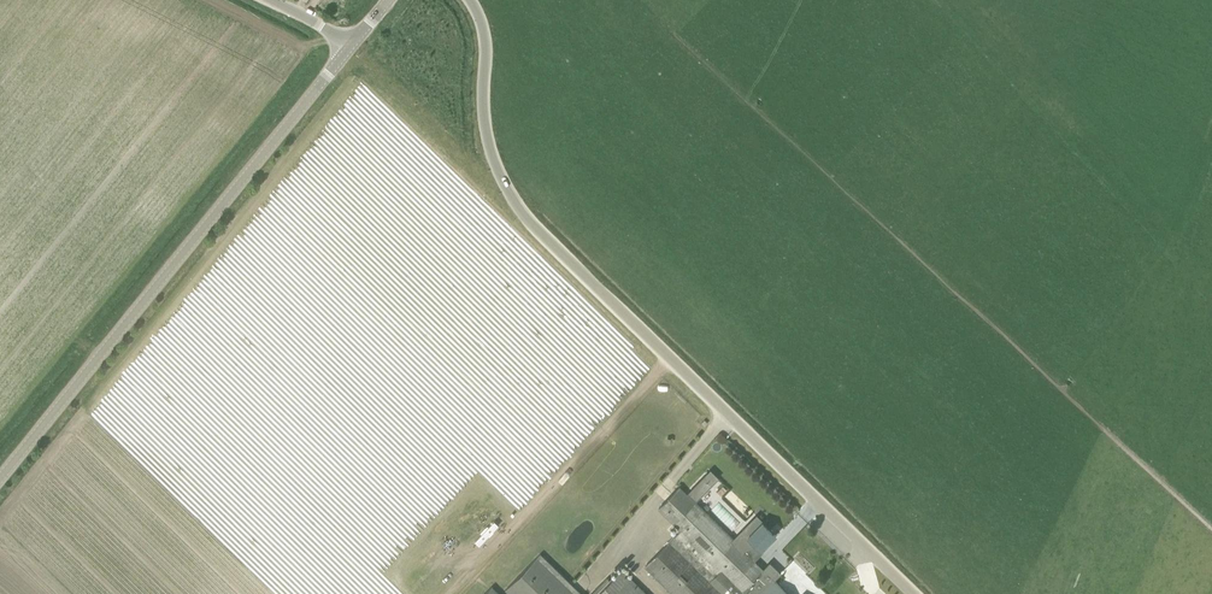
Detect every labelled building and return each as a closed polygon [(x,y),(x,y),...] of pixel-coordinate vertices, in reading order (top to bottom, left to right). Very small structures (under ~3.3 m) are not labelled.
[(710,469),(687,493),(695,501),(718,477),(710,469)] [(722,495),(725,492),(729,495),(733,491),(725,483),(718,491),(722,495)] [(680,486),(657,509),(680,531),(645,567),(673,593),(745,593),(750,589),(747,586),(763,569),(754,561),(755,560),(744,549),(695,501),(687,493),(680,486)] [(763,552),(761,549),(775,535),(762,522),(747,537),(752,541),(744,549),(755,560),(763,552)] [(540,554),(505,590),(510,593),(582,593),(540,554)] [(621,569),(610,580),(607,577),(591,593),(647,593),(621,569)] [(774,579),(759,593),(789,593),(774,579)]
